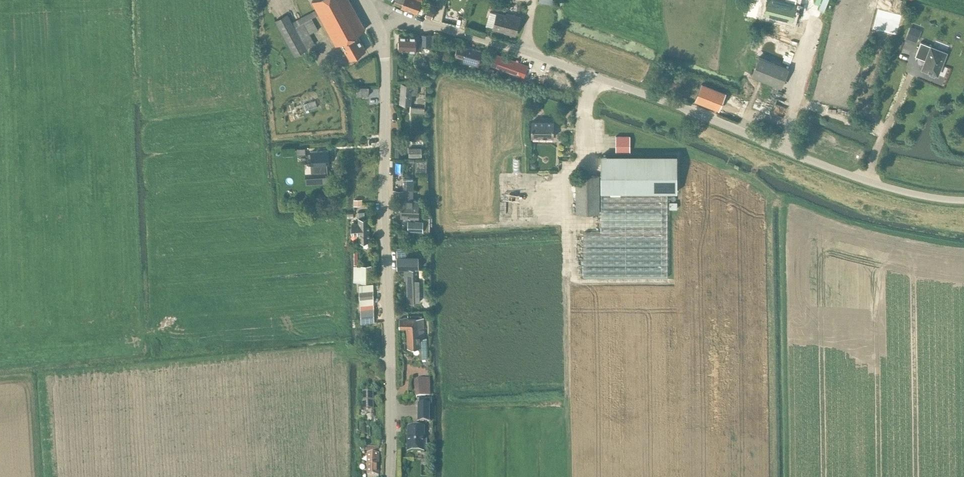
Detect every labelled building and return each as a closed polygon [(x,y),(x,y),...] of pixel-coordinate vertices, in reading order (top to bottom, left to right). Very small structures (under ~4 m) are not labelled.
[(271,32),(286,60),(295,56),(307,49),(315,44),(310,34),(318,30),(312,18),(319,14),(336,45),(341,42),(350,59),(366,50),(357,33),(366,29),(350,0),(314,0),(312,1),(316,9),(292,22),(288,14),(275,20),(279,27),(271,32)] [(417,12),(421,0),(395,0),(394,2),(402,4),(401,7),(417,13),(417,12)] [(763,12),(775,15),(776,14),(780,14),(780,15),(791,18),(796,0),(783,0),(783,1),(779,0),(766,0),(763,12)] [(878,8),(873,29),(896,35),(901,14),(878,8)] [(427,9),(425,16),(432,19),(434,11),(427,9)] [(505,15),(497,13),(493,28),(515,34),(520,17),(505,13),(505,15)] [(910,26),(906,38),(914,41),(918,29),(910,26)] [(399,35),(398,50),(416,50),(422,50),(422,45),(431,45),(431,34),(422,34),(422,35),(417,35),(399,35)] [(753,71),(751,75),(781,87),(789,68),(797,49),(763,35),(762,37),(755,55),(758,57),(753,71)] [(930,46),(920,42),(916,53),(927,57),(922,68),(929,71),(930,74),(934,76),(937,74),(938,75),(947,52),(930,45),(930,46)] [(478,64),(482,51),(458,44),(455,55),(464,57),(463,59),(478,64)] [(495,53),(492,63),(507,68),(506,70),(523,76),(527,65),(495,53)] [(487,63),(485,71),(493,73),(495,65),(487,63)] [(527,74),(525,79),(535,82),(537,77),(527,74)] [(399,104),(410,104),(411,94),(417,94),(418,85),(401,83),(399,104)] [(702,83),(695,100),(742,118),(748,102),(702,83)] [(369,95),(369,94),(369,87),(357,87),(357,95),(369,95)] [(770,115),(774,105),(757,98),(753,108),(770,115)] [(532,137),(553,137),(554,121),(532,121),(532,137)] [(630,135),(616,135),(616,152),(630,152),(630,135)] [(408,148),(408,156),(421,156),(421,148),(408,148)] [(311,173),(305,173),(306,184),(329,182),(328,172),(327,172),(327,164),(329,163),(328,150),(311,151),(311,165),(311,173)] [(601,194),(601,232),(583,232),(583,277),(667,277),(667,191),(677,191),(677,155),(601,155),(601,191),(661,191),(661,194),(601,194)] [(576,176),(576,205),(573,205),(573,213),(576,213),(599,213),(599,175),(576,176)] [(404,190),(396,190),(395,199),(398,199),(401,199),(401,200),(401,216),(407,216),(408,216),(418,216),(418,200),(413,200),(413,190),(413,189),(413,180),(412,180),(411,180),(404,180),(404,190)] [(352,223),(352,234),(359,233),(359,241),(370,241),(369,218),(364,218),(364,212),(358,212),(358,223),(352,223)] [(418,216),(408,216),(408,228),(422,228),(423,228),(423,231),(426,231),(429,231),(429,217),(418,217),(418,216)] [(403,247),(397,247),(397,257),(406,257),(406,248),(406,247),(403,247)] [(406,257),(397,257),(397,269),(404,269),(404,280),(407,280),(408,302),(420,302),(420,296),(425,296),(424,279),(419,279),(419,268),(418,268),(418,256),(406,257)] [(371,266),(361,266),(362,282),(372,282),(372,266),(371,266)] [(360,304),(361,304),(374,304),(373,283),(359,283),(360,304)] [(375,321),(374,308),(361,308),(361,322),(375,321)] [(406,348),(419,348),(420,359),(428,359),(427,338),(424,338),(424,331),(424,318),(422,318),(422,316),(408,316),(408,319),(399,319),(399,328),(406,328),(406,348)] [(373,323),(360,324),(361,345),(374,344),(373,323)] [(427,379),(414,380),(415,391),(419,391),(419,396),(428,396),(427,379)] [(363,392),(363,408),(374,407),(373,392),(363,392)] [(418,404),(418,421),(429,421),(429,404),(418,404)] [(408,427),(407,451),(424,452),(424,444),(427,444),(427,437),(424,437),(424,427),(408,427)] [(378,447),(368,447),(368,454),(368,476),(379,476),(379,454),(379,447),(378,447)]
